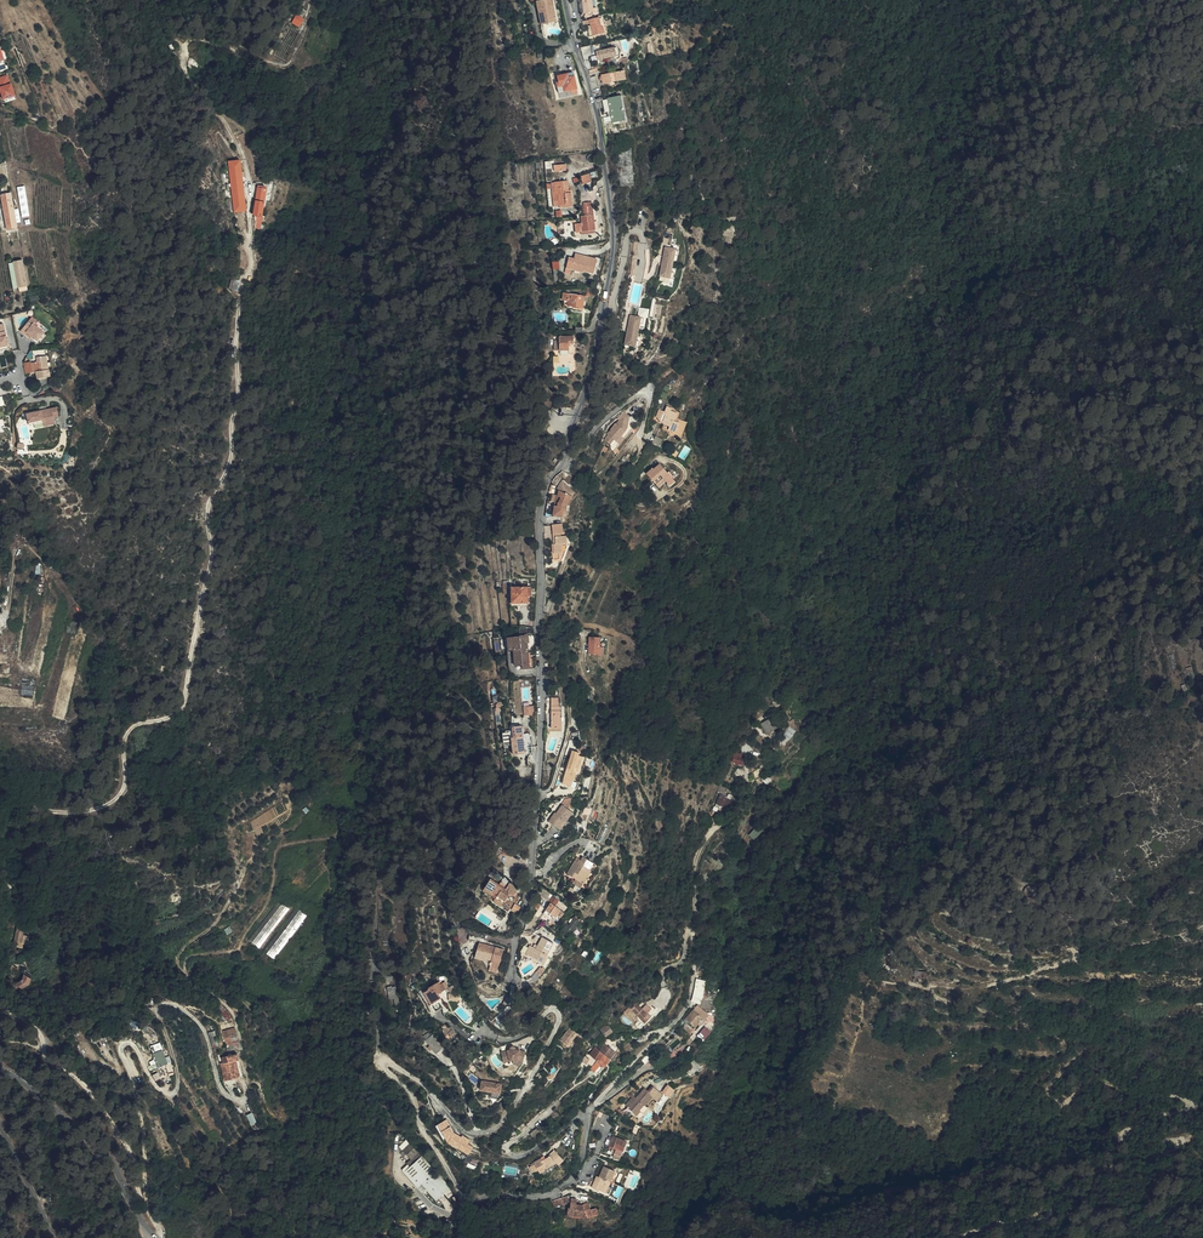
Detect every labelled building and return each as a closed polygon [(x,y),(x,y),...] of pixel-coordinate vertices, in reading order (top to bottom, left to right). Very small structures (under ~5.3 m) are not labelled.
[(546,24),(557,22),(553,0),(541,0),(538,1),(540,13),(544,12),(546,24)] [(589,0),(580,0),(582,14),(590,13),(589,0)] [(299,26),(303,19),(307,11),(301,8),(293,23),(299,26)] [(599,17),(591,19),(594,35),(605,33),(603,27),(601,27),(599,17)] [(600,55),(601,60),(616,56),(614,46),(596,51),(597,56),(600,55)] [(624,79),(622,71),(604,74),(605,83),(624,79)] [(579,93),(574,72),(558,75),(559,82),(557,82),(560,92),(570,90),(572,95),(579,93)] [(8,75),(0,77),(0,83),(1,86),(0,87),(4,99),(16,95),(12,83),(11,83),(8,75)] [(591,77),(593,82),(596,94),(602,92),(599,75),(591,77)] [(616,123),(628,121),(624,97),(611,99),(616,123)] [(610,124),(616,123),(611,99),(606,100),(610,124)] [(247,211),(242,159),(229,160),(234,212),(247,211)] [(592,181),(590,174),(582,176),(584,183),(592,181)] [(568,180),(555,181),(556,190),(560,189),(561,195),(560,195),(561,205),(565,204),(566,206),(570,206),(570,204),(573,203),(571,189),(569,189),(568,180)] [(553,182),(548,182),(551,208),(556,208),(553,182)] [(263,216),(268,187),(258,185),(253,214),(263,216)] [(8,229),(17,227),(11,194),(2,195),(8,229)] [(576,223),(577,232),(582,231),(588,231),(588,229),(591,229),(591,230),(596,230),(593,202),(585,202),(585,206),(584,206),(585,215),(582,216),(582,222),(576,223)] [(636,275),(640,242),(635,241),(632,274),(636,275)] [(345,251),(340,245),(332,251),(338,257),(345,251)] [(676,249),(676,248),(665,246),(660,276),(671,278),(672,272),(675,255),(676,249)] [(586,268),(585,269),(595,272),(598,258),(576,253),(575,258),(569,256),(567,267),(572,268),(573,265),(586,268)] [(19,292),(28,290),(23,260),(14,262),(15,268),(18,286),(19,292)] [(584,306),(585,303),(577,302),(578,297),(585,298),(585,295),(570,294),(569,305),(584,306)] [(638,316),(648,317),(650,308),(640,307),(638,316)] [(642,317),(631,315),(626,344),(637,346),(638,340),(641,323),(642,317)] [(32,318),(21,331),(25,335),(27,332),(38,341),(44,333),(34,324),(37,321),(32,318)] [(574,343),(574,336),(560,337),(560,341),(555,341),(555,351),(561,350),(570,350),(569,343),(574,343)] [(51,375),(48,355),(36,357),(37,362),(31,363),(32,371),(35,371),(37,378),(51,375)] [(676,432),(680,420),(675,418),(678,411),(673,410),(674,408),(667,406),(665,412),(659,409),(656,418),(660,419),(660,421),(666,423),(665,425),(672,427),(671,430),(676,432)] [(58,407),(27,413),(30,424),(43,421),(44,424),(55,422),(55,419),(60,418),(58,407)] [(617,424),(606,439),(611,444),(615,439),(621,444),(625,438),(622,435),(626,430),(628,427),(630,416),(625,411),(619,419),(620,419),(619,425),(617,424)] [(660,446),(664,439),(656,434),(652,441),(660,446)] [(669,484),(673,480),(670,476),(672,475),(669,470),(668,471),(660,463),(654,469),(652,469),(647,473),(658,486),(666,480),(669,484)] [(567,502),(570,490),(560,482),(557,487),(551,516),(563,516),(566,504),(567,502)] [(560,523),(550,524),(551,534),(559,533),(561,533),(560,523)] [(552,560),(557,559),(560,545),(562,533),(561,533),(559,533),(559,536),(551,537),(552,543),(550,544),(552,560)] [(529,597),(530,588),(514,588),(514,602),(529,603),(529,597)] [(515,651),(515,652),(522,650),(522,654),(526,653),(526,643),(528,643),(527,636),(519,637),(519,639),(510,639),(511,651),(515,651)] [(590,637),(589,654),(605,654),(605,647),(601,647),(601,637),(590,637)] [(522,650),(515,652),(517,667),(523,666),(524,670),(530,669),(529,660),(527,660),(526,653),(522,654),(522,650)] [(34,694),(34,686),(22,685),(22,693),(34,694)] [(593,691),(585,692),(586,707),(593,707),(593,691)] [(564,698),(557,697),(556,713),(556,722),(556,727),(560,727),(560,725),(565,726),(566,717),(564,717),(565,710),(564,710),(564,706),(563,706),(564,698)] [(535,714),(535,705),(525,706),(525,715),(535,714)] [(565,730),(565,726),(560,725),(560,727),(556,727),(556,722),(552,722),(552,730),(565,730)] [(767,735),(769,732),(764,731),(763,733),(758,731),(755,743),(765,747),(769,735),(767,735)] [(522,736),(523,737),(524,754),(527,755),(531,752),(530,733),(522,734),(522,736)] [(524,754),(523,737),(522,736),(511,737),(512,745),(513,754),(514,754),(524,754)] [(571,750),(560,783),(565,785),(568,786),(570,781),(571,781),(574,771),(576,772),(581,757),(575,754),(576,752),(571,750)] [(743,764),(742,752),(734,752),(734,764),(743,764)] [(727,797),(730,788),(726,786),(722,796),(727,797)] [(559,804),(560,805),(565,808),(571,798),(569,798),(563,798),(559,804)] [(731,813),(737,799),(734,798),(732,802),(726,799),(722,809),(731,813)] [(552,812),(551,815),(545,823),(550,826),(551,824),(557,828),(563,820),(565,820),(570,811),(565,808),(560,805),(554,813),(552,812)] [(603,842),(609,829),(604,826),(598,840),(603,842)] [(755,839),(762,831),(757,826),(749,835),(755,839)] [(577,880),(585,884),(593,869),(590,868),(594,861),(583,854),(580,861),(578,864),(574,863),(568,875),(577,880)] [(518,890),(519,887),(512,882),(507,889),(490,880),(484,890),(493,895),(495,901),(505,906),(511,896),(516,896),(519,891),(518,890)] [(582,890),(585,884),(577,880),(574,886),(582,890)] [(716,903),(719,891),(714,889),(711,901),(716,903)] [(238,919),(265,898),(262,893),(234,913),(238,919)] [(562,903),(557,899),(552,905),(554,907),(558,909),(562,903)] [(261,947),(289,908),(278,901),(250,939),(261,947)] [(266,950),(276,957),(308,915),(298,907),(266,950)] [(558,909),(554,907),(549,915),(560,922),(558,925),(561,927),(568,916),(558,909)] [(555,924),(558,925),(560,922),(549,915),(546,919),(555,924)] [(566,937),(582,921),(576,916),(561,932),(566,937)] [(551,930),(555,924),(546,919),(543,925),(551,930)] [(24,922),(21,921),(11,951),(20,954),(22,949),(26,950),(28,944),(22,942),(24,935),(27,936),(28,935),(28,934),(28,933),(28,932),(28,931),(28,930),(28,929),(27,928),(27,927),(27,926),(26,925),(25,924),(25,923),(24,923),(24,922)] [(27,936),(24,935),(22,942),(28,944),(30,937),(27,936)] [(536,949),(531,946),(527,953),(543,962),(554,943),(543,937),(536,949)] [(493,958),(492,962),(490,970),(497,972),(505,949),(480,942),(475,957),(483,959),(484,955),(493,958)] [(24,990),(32,978),(24,973),(17,985),(24,990)] [(543,981),(549,976),(547,973),(546,974),(545,973),(540,977),(543,981)] [(398,985),(388,986),(389,999),(395,998),(396,1008),(400,1008),(398,985)] [(435,1012),(445,1006),(442,1003),(450,998),(447,992),(443,994),(441,989),(431,994),(432,997),(427,999),(435,1012)] [(715,1003),(706,996),(700,1003),(711,1012),(715,1003)] [(233,1017),(224,1004),(218,1006),(228,1021),(233,1017)] [(639,1006),(634,1012),(635,1013),(648,1025),(652,1021),(651,1019),(653,1017),(651,1015),(650,1016),(650,1015),(646,1012),(639,1006)] [(632,1010),(627,1015),(630,1018),(635,1013),(634,1012),(632,1010)] [(699,1016),(696,1013),(688,1021),(690,1024),(685,1030),(691,1036),(702,1025),(703,1026),(707,1022),(706,1022),(711,1016),(704,1010),(699,1016)] [(612,1031),(608,1025),(601,1030),(606,1035),(612,1031)] [(706,1026),(699,1034),(705,1040),(712,1032),(706,1026)] [(238,1045),(235,1028),(227,1030),(228,1037),(224,1038),(225,1044),(231,1044),(232,1046),(238,1045)] [(571,1028),(561,1040),(568,1045),(578,1033),(571,1028)] [(437,1053),(444,1047),(429,1030),(422,1036),(437,1053)] [(161,1042),(151,1045),(156,1059),(149,1061),(152,1069),(169,1063),(161,1042)] [(422,1051),(424,1057),(425,1059),(429,1067),(435,1064),(427,1044),(422,1046),(423,1050),(422,1051)] [(606,1045),(600,1051),(611,1059),(616,1052),(606,1045)] [(514,1062),(524,1064),(527,1051),(516,1049),(516,1047),(515,1046),(513,1046),(512,1046),(511,1048),(510,1049),(501,1052),(505,1064),(514,1062)] [(600,1051),(597,1048),(594,1050),(590,1056),(598,1060),(591,1069),(595,1072),(596,1073),(600,1067),(604,1070),(606,1066),(611,1059),(600,1051)] [(236,1054),(218,1057),(219,1063),(222,1063),(225,1080),(238,1077),(235,1061),(237,1061),(236,1054)] [(501,1092),(502,1083),(483,1081),(481,1090),(501,1092)] [(656,1088),(669,1096),(671,1094),(660,1084),(656,1088)] [(665,1101),(669,1096),(656,1088),(655,1090),(652,1087),(638,1103),(636,1101),(633,1105),(644,1115),(648,1112),(646,1110),(651,1105),(653,1105),(660,1097),(665,1101)] [(600,1112),(594,1129),(601,1132),(607,1115),(600,1112)] [(252,1113),(247,1116),(251,1124),(256,1122),(252,1113)] [(450,1129),(448,1126),(449,1125),(446,1119),(437,1124),(442,1134),(450,1129)] [(446,1140),(469,1154),(474,1146),(469,1142),(470,1140),(453,1129),(446,1140)] [(622,1156),(628,1141),(613,1135),(608,1147),(615,1150),(614,1153),(622,1156)] [(566,1160),(556,1150),(550,1156),(544,1159),(542,1157),(535,1160),(536,1162),(530,1165),(533,1171),(538,1168),(540,1172),(547,1169),(547,1168),(557,1162),(560,1165),(566,1160)] [(469,1157),(467,1165),(476,1168),(479,1160),(469,1157)] [(423,1193),(441,1178),(429,1164),(411,1179),(423,1193)] [(611,1182),(616,1170),(604,1166),(600,1177),(597,1176),(594,1182),(592,1181),(589,1187),(596,1189),(606,1193),(611,1182)] [(616,1170),(611,1182),(614,1184),(619,1172),(616,1170)] [(453,1198),(454,1194),(441,1178),(423,1193),(429,1201),(433,1197),(441,1207),(443,1202),(447,1199),(453,1198)] [(611,1182),(606,1193),(609,1195),(614,1184),(611,1182)] [(568,1196),(553,1200),(554,1206),(570,1200),(568,1196)] [(589,1213),(588,1217),(589,1217),(599,1214),(597,1208),(592,1210),(590,1203),(585,1205),(577,1205),(577,1200),(571,1200),(572,1209),(569,1209),(569,1210),(588,1210),(589,1213)]
